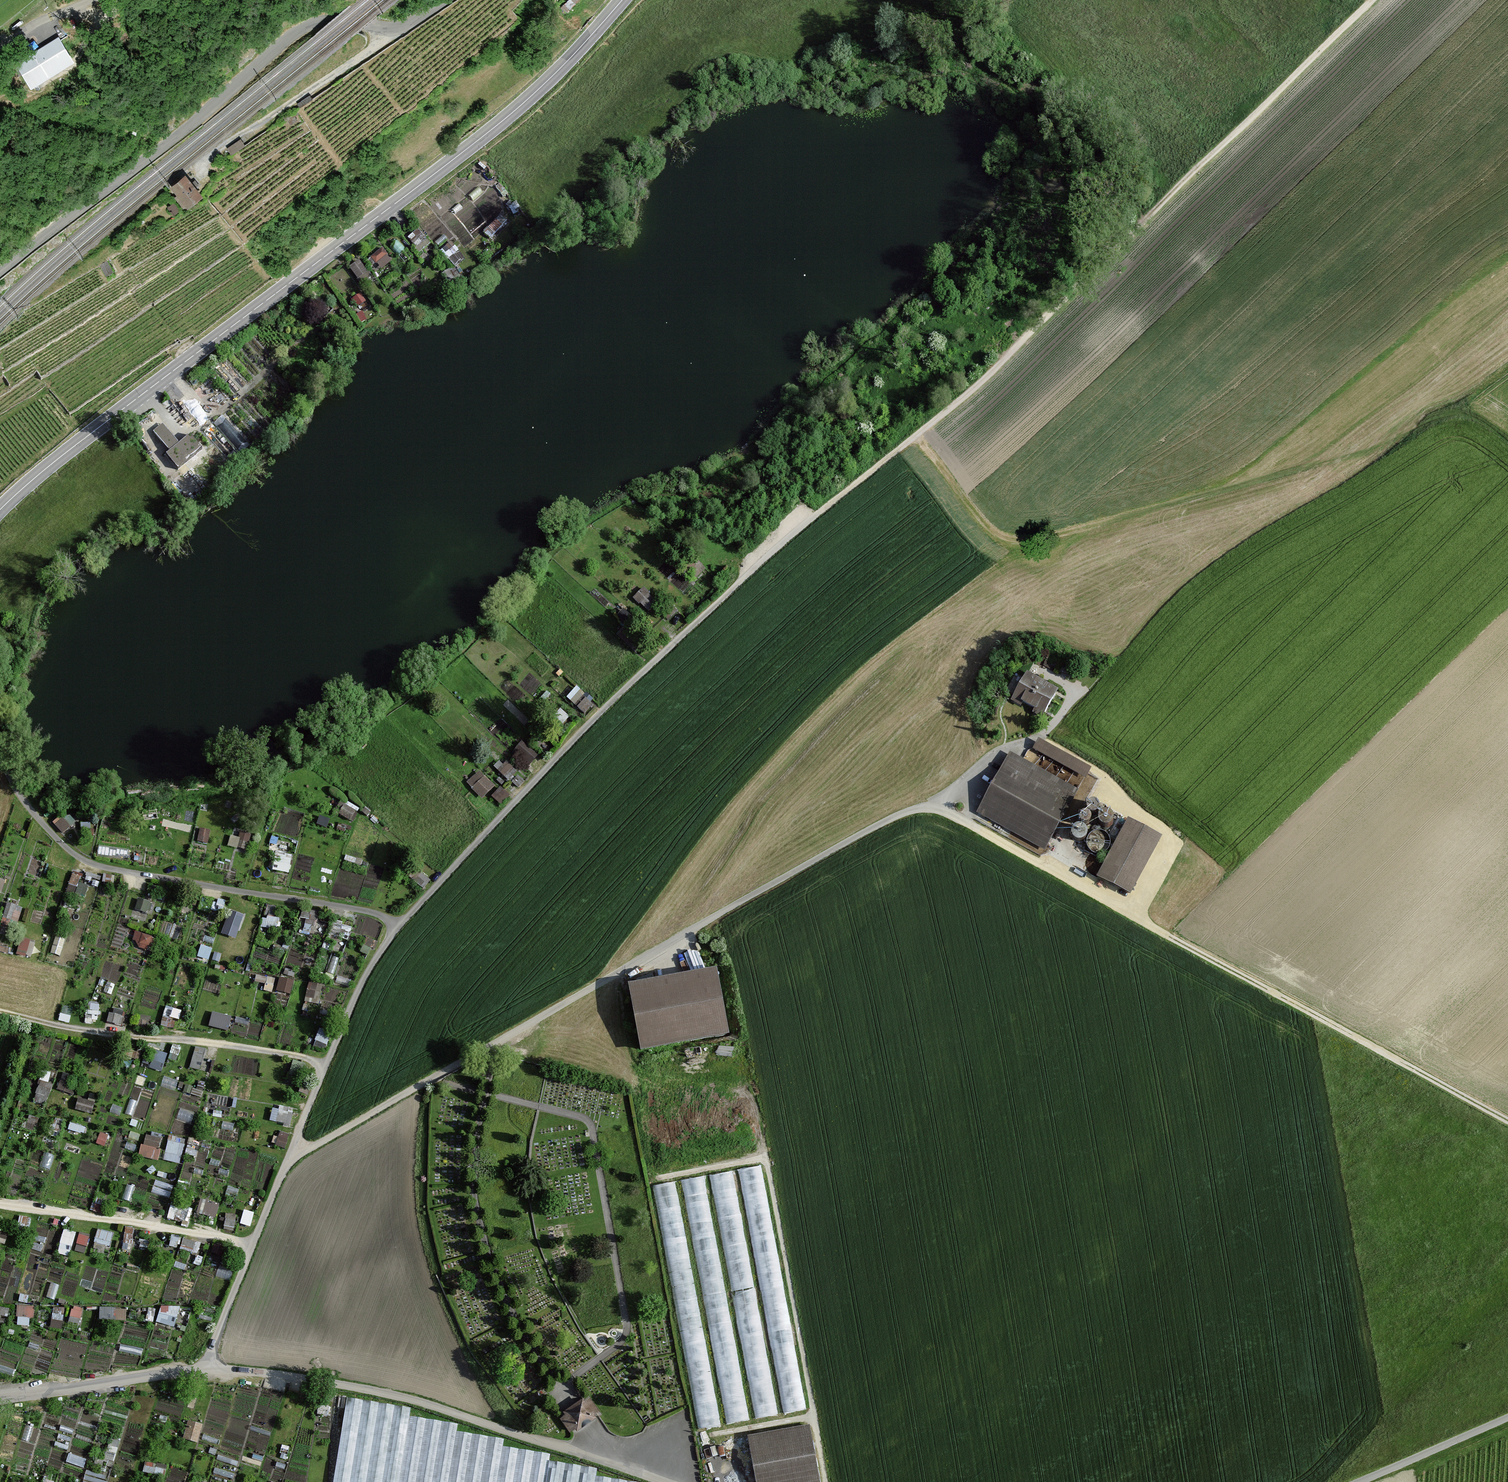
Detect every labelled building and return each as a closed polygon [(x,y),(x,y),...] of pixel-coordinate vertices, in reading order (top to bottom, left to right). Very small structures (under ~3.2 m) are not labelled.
[(22,66),(36,88),(74,64),(60,41),(22,66)] [(188,178),(175,189),(191,210),(205,199),(192,183),(188,178)] [(510,224),(502,216),(485,233),(493,241),(510,224)] [(419,230),(408,239),(417,251),(428,243),(419,230)] [(466,255),(457,241),(446,247),(456,262),(466,255)] [(372,254),(383,267),(395,257),(384,244),(372,254)] [(370,274),(360,262),(350,269),(360,282),(370,274)] [(167,425),(153,436),(163,447),(176,436),(167,425)] [(209,448),(195,433),(163,460),(177,476),(209,448)] [(648,606),(658,596),(646,585),(636,595),(648,606)] [(1059,687),(1025,670),(1011,699),(1045,716),(1059,687)] [(514,753),(533,764),(540,750),(522,740),(514,753)] [(1010,750),(974,813),(1047,855),(1083,792),(1010,750)] [(501,768),(510,776),(518,769),(509,760),(501,768)] [(481,768),(468,781),(485,796),(497,782),(481,768)] [(1161,835),(1130,818),(1099,877),(1130,893),(1161,835)] [(100,830),(95,856),(187,873),(192,848),(100,830)] [(276,848),(272,866),(290,870),(294,852),(276,848)] [(8,900),(5,916),(22,919),(25,903),(8,900)] [(231,906),(223,930),(237,936),(246,911),(231,906)] [(312,907),(309,916),(317,918),(319,909),(312,907)] [(281,925),(281,915),(265,914),(264,924),(281,925)] [(151,948),(155,933),(137,928),(133,943),(151,948)] [(32,955),(37,939),(23,935),(19,951),(32,955)] [(715,967),(629,982),(641,1051),(727,1035),(715,967)] [(292,991),(296,978),(282,974),(279,987),(292,991)] [(311,980),(307,998),(321,1001),(324,983),(311,980)] [(163,1023),(177,1026),(182,1007),(168,1003),(163,1023)] [(211,1022),(230,1027),(233,1013),(214,1009),(211,1022)] [(122,1020),(123,1012),(111,1011),(110,1019),(122,1020)] [(164,1068),(169,1051),(158,1047),(152,1064),(164,1068)] [(48,1102),(55,1081),(42,1077),(36,1098),(48,1102)] [(94,1107),(96,1099),(80,1096),(78,1105),(94,1107)] [(295,1108),(274,1104),(272,1118),(293,1122),(295,1108)] [(161,1156),(162,1134),(145,1133),(143,1155),(161,1156)] [(170,1138),(166,1156),(182,1160),(186,1142),(170,1138)] [(761,1168),(738,1172),(782,1416),(806,1412),(761,1168)] [(732,1173),(709,1177),(754,1422),(777,1418),(732,1173)] [(703,1178),(680,1182),(725,1427),(748,1423),(703,1178)] [(675,1183),(652,1187),(697,1432),(720,1427),(675,1183)] [(219,1214),(222,1201),(205,1197),(201,1210),(219,1214)] [(183,1216),(189,1218),(193,1209),(174,1203),(171,1213),(183,1217),(183,1216)] [(72,1253),(77,1229),(65,1226),(59,1250),(72,1253)] [(100,1226),(97,1240),(111,1243),(115,1230),(100,1226)] [(82,1230),(78,1247),(87,1249),(92,1233),(82,1230)] [(177,1324),(181,1305),(163,1301),(158,1319),(177,1324)] [(20,1302),(18,1321),(33,1323),(35,1304),(20,1302)] [(65,1324),(66,1305),(55,1304),(54,1323),(65,1324)] [(102,1304),(102,1315),(129,1316),(129,1305),(102,1304)] [(565,1414),(560,1418),(573,1435),(601,1415),(589,1398),(584,1401),(582,1397),(563,1411),(565,1414)] [(597,1478),(598,1469),(550,1461),(551,1455),(503,1447),(505,1440),(457,1432),(458,1425),(411,1417),(412,1409),(346,1398),(332,1481),(622,1481),(597,1478)] [(201,1440),(206,1422),(190,1417),(186,1436),(201,1440)] [(747,1435),(755,1481),(820,1481),(810,1424),(747,1435)] [(108,1478),(97,1475),(97,1474),(88,1472),(86,1481),(107,1481),(108,1478)]
